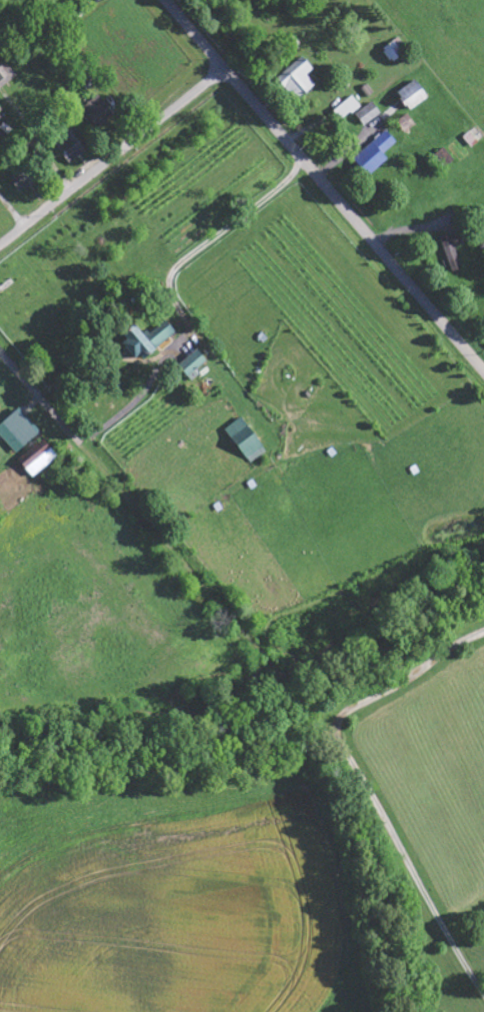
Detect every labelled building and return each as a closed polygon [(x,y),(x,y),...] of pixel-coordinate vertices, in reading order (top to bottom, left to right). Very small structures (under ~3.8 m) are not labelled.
[(409,51),(399,38),(383,51),(393,63),(409,51)] [(309,76),(315,70),(303,57),(278,80),(298,102),(317,84),(309,76)] [(9,64),(0,69),(0,90),(18,79),(9,64)] [(428,100),(417,81),(399,92),(410,111),(428,100)] [(100,133),(117,117),(98,96),(81,112),(100,133)] [(334,111),(342,122),(362,107),(354,96),(334,111)] [(356,114),(365,127),(382,115),(373,102),(356,114)] [(91,149),(75,128),(54,144),(71,165),(91,149)] [(384,156),(398,143),(386,131),(354,162),(370,178),(388,160),(384,156)] [(446,170),(456,162),(445,149),(435,156),(446,170)] [(42,178),(30,163),(10,179),(22,194),(42,178)] [(465,246),(461,231),(442,237),(453,272),(463,269),(456,249),(465,246)] [(177,333),(168,321),(146,338),(137,326),(121,338),(139,362),(177,333)] [(179,367),(192,382),(210,367),(198,352),(179,367)] [(39,435),(17,411),(0,428),(0,436),(18,455),(39,435)] [(250,465),(267,455),(245,418),(228,429),(250,465)] [(59,460),(47,441),(19,459),(31,478),(59,460)]
